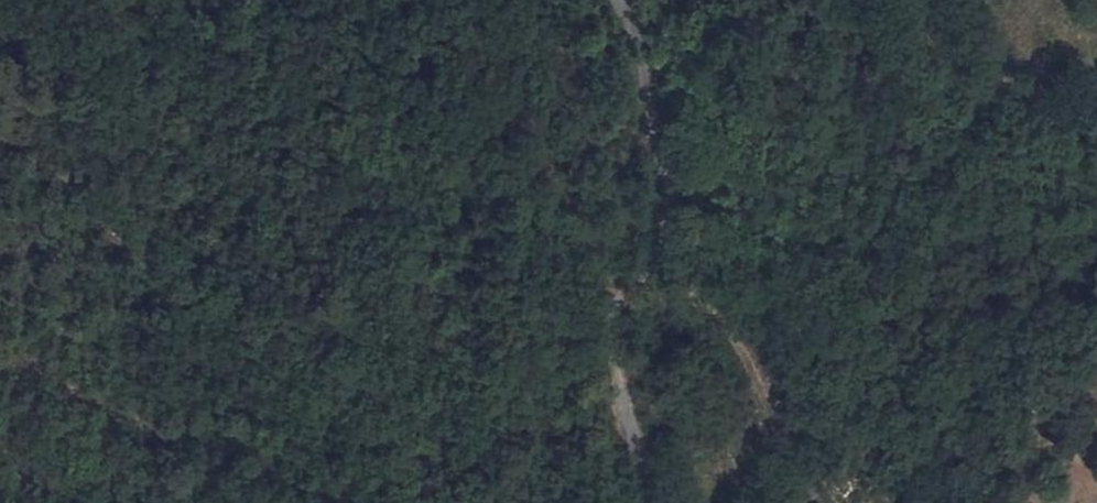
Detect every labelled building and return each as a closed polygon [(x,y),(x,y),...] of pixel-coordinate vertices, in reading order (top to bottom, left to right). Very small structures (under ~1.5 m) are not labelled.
[(809,491),(791,501),(792,502),(814,502),(809,491)]
